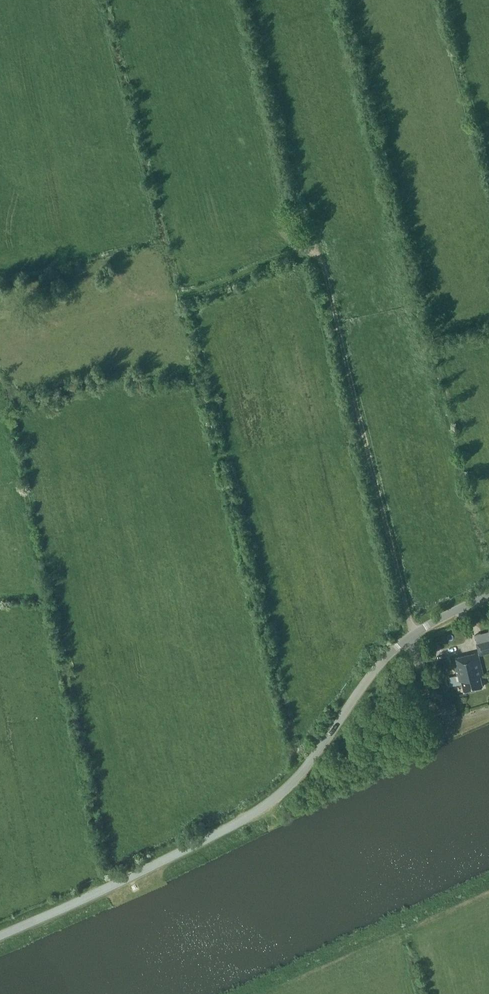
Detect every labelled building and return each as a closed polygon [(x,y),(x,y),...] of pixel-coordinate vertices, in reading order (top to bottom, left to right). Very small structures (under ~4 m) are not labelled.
[(483,639),(481,632),(475,634),(477,641),(483,639)] [(480,675),(483,675),(478,654),(488,652),(488,638),(483,639),(477,641),(480,652),(454,658),(458,675),(448,676),(451,685),(462,683),(464,691),(483,686),(480,675)]
